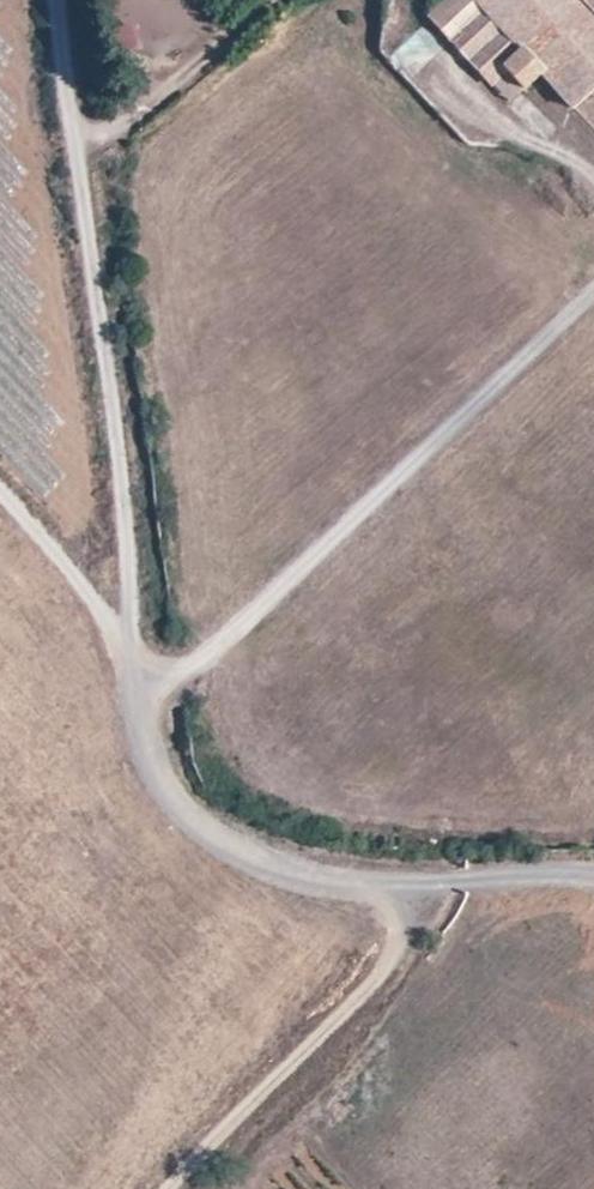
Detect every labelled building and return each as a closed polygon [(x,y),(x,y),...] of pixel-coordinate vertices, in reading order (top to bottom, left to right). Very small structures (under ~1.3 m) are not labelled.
[(432,14),(492,79),(508,66),(526,87),(543,73),(574,104),(593,86),(593,0),(447,0),(432,14)] [(508,66),(492,79),(510,99),(526,87),(508,66)]
